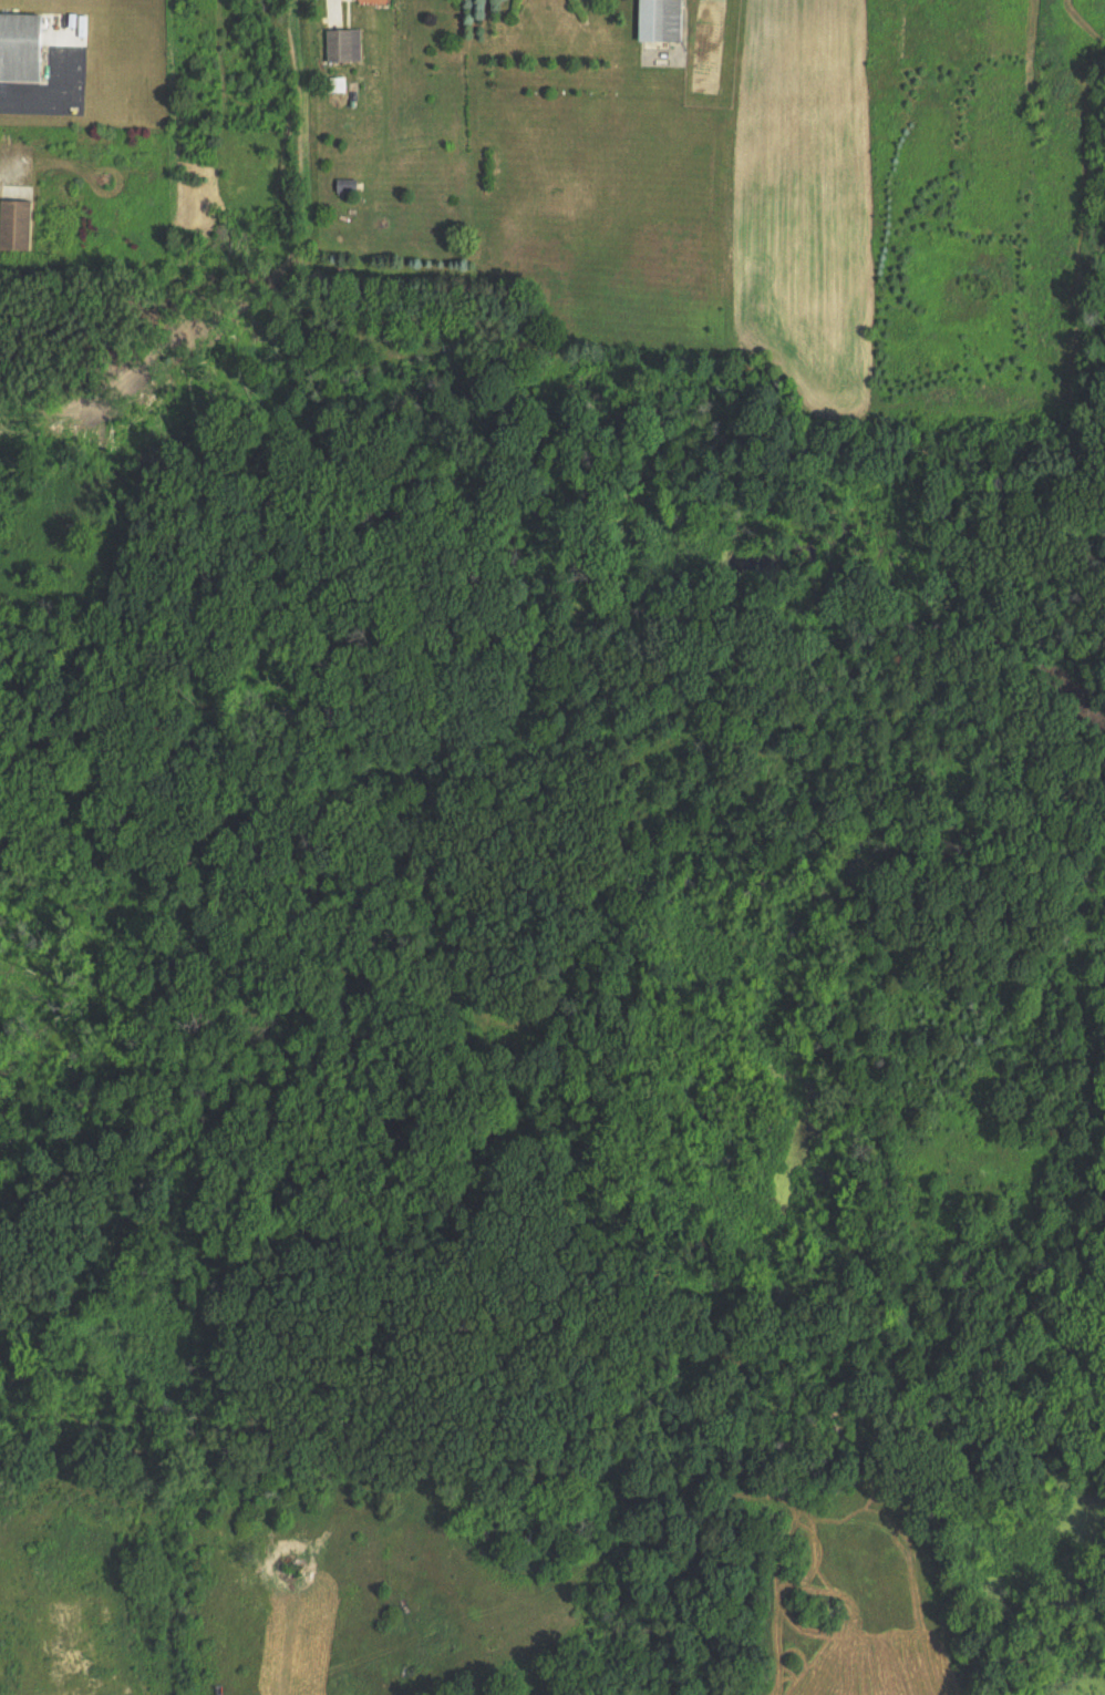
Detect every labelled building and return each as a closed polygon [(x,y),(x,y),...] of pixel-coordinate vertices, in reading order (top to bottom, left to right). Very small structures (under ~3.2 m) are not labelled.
[(685,0),(640,0),(640,41),(684,42),(685,0)] [(41,82),(43,15),(0,14),(0,81),(41,82)] [(329,62),(362,61),(361,29),(328,30),(329,62)] [(1,200),(0,229),(0,249),(31,251),(33,201),(1,200)]
